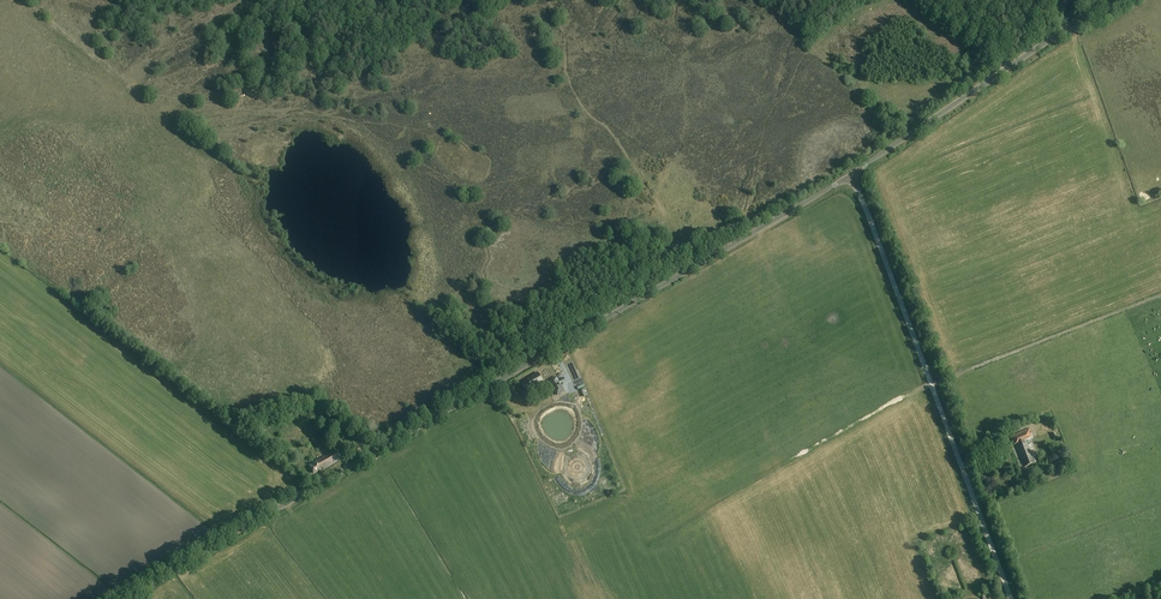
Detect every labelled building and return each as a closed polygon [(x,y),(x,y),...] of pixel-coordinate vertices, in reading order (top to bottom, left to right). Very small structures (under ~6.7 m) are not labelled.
[(527,393),(532,390),(532,389),(543,382),(537,373),(529,378),(530,379),(522,384),(527,393)] [(560,383),(557,378),(549,383),(552,387),(560,383)] [(561,385),(553,389),(556,394),(564,390),(561,385)] [(1025,439),(1031,437),(1030,434),(1031,434),(1029,428),(1010,436),(1013,445),(1015,444),(1024,467),(1035,463),(1025,439)] [(356,449),(363,445),(357,434),(350,438),(356,449)] [(313,473),(327,466),(328,467),(339,460),(334,452),(309,466),(313,473)]
